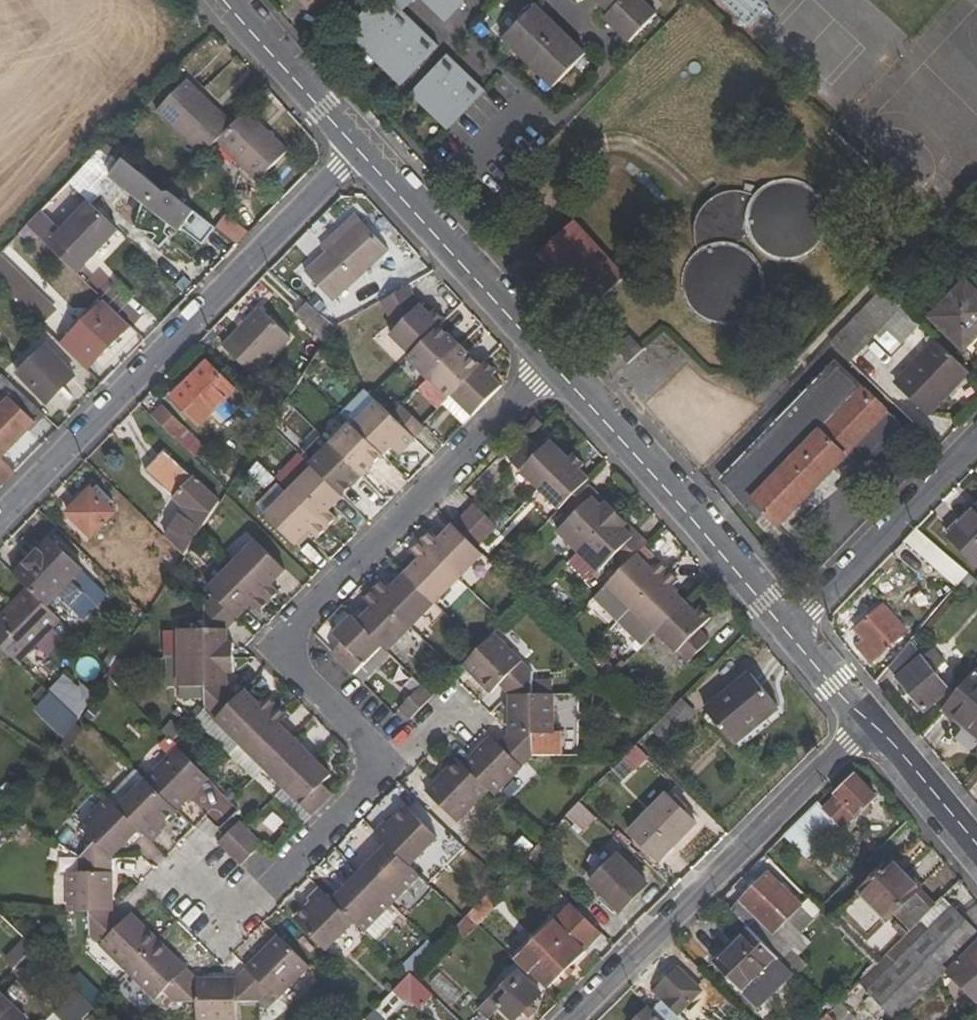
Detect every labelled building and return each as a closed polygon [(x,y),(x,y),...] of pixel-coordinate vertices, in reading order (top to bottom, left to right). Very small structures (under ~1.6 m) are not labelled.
[(310,9),(320,0),(303,0),(310,9)] [(420,104),(453,68),(423,40),(413,50),(390,27),(398,18),(405,25),(410,20),(408,18),(426,0),(378,0),(339,41),(372,74),(384,62),(393,72),(390,75),(420,104)] [(629,43),(657,14),(642,0),(595,0),(609,13),(604,19),(629,43)] [(502,39),(552,87),(587,52),(537,4),(502,39)] [(187,81),(156,112),(202,159),(218,143),(234,125),(187,81)] [(250,110),(234,125),(218,143),(257,181),(289,149),(250,110)] [(648,174),(640,170),(630,161),(624,169),(642,185),(659,202),(665,197),(650,179),(648,174)] [(765,281),(762,266),(769,259),(777,262),(793,262),(807,257),(816,251),(825,239),(828,225),(828,215),(824,201),(814,188),(802,180),(786,177),(775,179),(763,184),(752,193),(742,190),(729,190),(715,195),(702,205),(695,215),(692,231),(695,249),(689,256),(681,270),(680,285),(684,302),(693,314),(706,323),(721,326),(736,324),(747,317),(758,307),(763,296),(765,281)] [(166,218),(126,183),(107,204),(147,239),(166,218)] [(61,229),(54,224),(39,238),(82,280),(125,237),(88,201),(61,229)] [(198,242),(209,226),(187,209),(174,224),(198,242)] [(226,214),(216,227),(239,244),(250,232),(226,214)] [(330,238),(336,245),(306,273),(334,304),(389,252),(355,215),(330,238)] [(587,311),(625,275),(575,219),(536,255),(587,311)] [(962,350),(976,334),(976,293),(965,281),(930,317),(962,350)] [(419,302),(411,285),(380,302),(395,331),(389,336),(411,356),(440,326),(446,320),(435,310),(430,315),(419,302)] [(902,307),(883,288),(855,316),(874,335),(886,323),(903,340),(919,324),(902,307)] [(325,345),(337,327),(308,304),(295,317),(325,345)] [(292,340),(259,308),(223,346),(255,377),(292,340)] [(99,319),(93,313),(61,345),(88,370),(124,334),(105,313),(99,319)] [(874,335),(855,316),(830,341),(847,359),(850,361),(874,335)] [(427,380),(461,346),(440,326),(411,356),(407,360),(427,380)] [(629,365),(644,350),(630,334),(615,349),(629,365)] [(948,392),(968,371),(936,340),(895,383),(927,413),(948,392)] [(76,377),(47,346),(16,374),(46,405),(76,377)] [(453,397),(481,367),(461,346),(427,380),(448,401),(453,397)] [(235,390),(206,361),(171,398),(199,426),(235,390)] [(497,373),(487,362),(481,367),(453,397),(473,417),(503,386),(493,377),(497,373)] [(846,370),(838,363),(823,378),(831,386),(846,370)] [(831,386),(823,378),(740,465),(745,469),(737,477),(750,489),(745,494),(764,512),(778,526),(847,454),(856,444),(869,457),(898,427),(885,414),(888,412),(846,370),(831,386)] [(948,392),(953,398),(973,377),(968,371),(948,392)] [(17,390),(0,407),(0,456),(2,458),(44,415),(17,390)] [(391,416),(377,402),(353,427),(384,457),(393,448),(401,455),(415,441),(391,416)] [(423,425),(402,405),(391,416),(415,441),(426,430),(423,425)] [(186,428),(162,406),(152,417),(174,439),(186,428)] [(353,427),(350,424),(331,444),(364,477),(384,457),(353,427)] [(550,442),(541,452),(532,440),(510,461),(539,490),(569,460),(550,442)] [(364,477),(331,444),(311,466),(313,467),(343,497),(364,477)] [(847,454),(860,467),(869,457),(856,444),(847,454)] [(143,472),(183,510),(165,536),(187,559),(201,536),(222,503),(165,450),(143,472)] [(539,490),(559,510),(564,506),(587,484),(590,481),(580,471),(585,466),(574,455),(569,460),(539,490)] [(3,486),(16,472),(2,458),(0,456),(0,483),(3,486)] [(737,477),(745,469),(740,465),(723,482),(755,521),(764,512),(745,494),(750,489),(737,477)] [(338,519),(330,511),(343,497),(313,467),(289,492),(327,530),(338,519)] [(92,489),(91,488),(66,514),(92,539),(117,513),(109,505),(114,499),(98,484),(92,489)] [(575,516),(557,534),(578,554),(618,514),(587,484),(564,506),(575,516)] [(309,533),(316,540),(327,530),(289,492),(265,517),(296,546),(309,533)] [(499,529),(474,504),(465,514),(489,539),(499,529)] [(948,535),(976,564),(976,506),(948,535)] [(489,539),(465,514),(453,526),(478,550),(489,539)] [(615,557),(625,567),(638,555),(648,543),(618,514),(578,554),(599,574),(615,557)] [(439,539),(433,532),(423,542),(460,579),(484,555),(478,550),(453,526),(439,539)] [(967,574),(915,529),(903,541),(956,587),(967,574)] [(83,571),(50,539),(14,575),(29,590),(48,608),(83,571)] [(286,571),(256,540),(231,565),(269,603),(279,592),(272,584),(286,571)] [(412,553),(419,560),(406,573),(436,603),(460,579),(423,542),(412,553)] [(625,567),(607,586),(631,610),(670,571),(661,562),(652,570),(638,555),(625,567)] [(231,565),(207,589),(213,597),(237,620),(251,607),(258,614),(269,603),(231,565)] [(672,590),(679,581),(670,571),(631,610),(656,634),(686,604),(672,590)] [(391,587),(385,580),(375,591),(412,627),(436,603),(406,573),(391,587)] [(29,590),(0,619),(0,646),(19,665),(62,621),(48,608),(29,590)] [(383,646),(387,651),(412,627),(375,591),(365,601),(372,607),(357,621),(383,646)] [(203,630),(177,631),(178,658),(233,658),(233,643),(229,643),(228,630),(237,620),(213,597),(202,609),(203,630)] [(702,609),(697,614),(686,604),(656,634),(688,665),(712,642),(701,631),(712,619),(702,609)] [(905,631),(883,605),(871,615),(884,630),(871,642),(868,638),(870,636),(860,625),(855,629),(862,638),(853,646),(869,664),(905,631)] [(871,615),(860,625),(870,636),(868,638),(871,642),(884,630),(871,615)] [(343,643),(332,654),(354,674),(383,646),(357,621),(352,617),(335,634),(343,643)] [(490,694),(499,685),(510,695),(533,695),(533,672),(494,635),(481,648),(463,667),(490,694)] [(920,655),(908,641),(886,667),(922,712),(950,689),(934,671),(945,662),(932,646),(920,655)] [(234,673),(233,658),(178,658),(178,689),(201,688),(204,711),(214,720),(238,696),(229,688),(228,674),(234,673)] [(975,670),(948,701),(969,720),(967,723),(976,732),(976,672),(975,670)] [(705,711),(735,747),(780,709),(750,673),(705,711)] [(398,708),(409,720),(433,696),(421,685),(398,708)] [(257,703),(244,690),(238,696),(214,720),(238,743),(275,706),(265,696),(257,703)] [(510,695),(510,734),(500,745),(524,767),(533,757),(533,735),(553,735),(553,695),(533,695),(510,695)] [(948,701),(941,709),(976,741),(976,732),(967,723),(969,720),(948,701)] [(286,716),(275,706),(238,743),(262,768),(292,737),(279,724),(286,716)] [(70,732),(77,721),(63,708),(54,718),(70,732)] [(740,752),(784,714),(780,709),(735,747),(740,752)] [(491,736),(474,753),(464,763),(490,790),(496,796),(524,767),(500,745),(491,736)] [(314,759),(292,737),(262,768),(284,789),(314,759)] [(206,775),(177,748),(145,781),(176,812),(209,779),(206,775)] [(330,775),(314,759),(284,789),(311,816),(332,794),(323,784),(330,775)] [(490,790),(464,763),(459,759),(426,792),(457,823),(490,790)] [(836,797),(823,809),(817,804),(785,837),(807,858),(839,826),(844,830),(877,797),(855,775),(834,795),(836,797)] [(176,812),(145,781),(117,809),(139,832),(152,844),(163,833),(160,829),(176,812)] [(208,784),(196,797),(224,821),(235,809),(208,784)] [(697,824),(666,795),(629,833),(661,863),(697,824)] [(107,799),(79,827),(94,843),(113,860),(139,832),(117,809),(107,799)] [(386,820),(375,832),(386,844),(410,866),(438,838),(405,806),(389,823),(386,820)] [(251,855),(262,844),(245,827),(239,821),(228,832),(251,855)] [(251,855),(228,832),(224,836),(217,844),(240,866),(251,855)] [(113,860),(94,843),(81,855),(80,872),(68,873),(68,912),(89,913),(112,911),(113,860)] [(410,866),(386,844),(358,872),(391,905),(420,876),(410,866)] [(649,885),(618,855),(590,885),(621,914),(649,885)] [(936,905),(893,859),(831,920),(875,966),(923,919),(936,905)] [(391,905),(358,872),(331,900),(354,923),(364,932),(391,905)] [(743,894),(746,897),(732,911),(749,928),(764,944),(800,906),(770,874),(754,889),(750,886),(743,894)] [(354,923),(331,900),(319,888),(309,898),(312,902),(294,920),(327,951),(354,923)] [(489,894),(467,917),(477,926),(499,903),(489,894)] [(948,972),(976,943),(976,932),(944,898),(936,905),(923,919),(931,928),(866,991),(894,1019),(898,1019),(948,972)] [(572,906),(515,963),(521,970),(544,991),(563,974),(569,968),(601,935),(572,906)] [(123,922),(112,911),(89,913),(90,936),(127,972),(158,941),(131,915),(123,922)] [(0,915),(0,960),(11,972),(33,949),(0,915)] [(923,919),(875,966),(829,1011),(827,1013),(833,1019),(894,1019),(866,991),(931,928),(923,919)] [(713,964),(744,994),(778,959),(764,944),(749,928),(713,964)] [(279,936),(246,969),(269,991),(279,1000),(310,967),(279,936)] [(164,993),(173,1003),(196,1002),(196,979),(158,941),(127,972),(157,1001),(164,993)] [(976,1002),(976,943),(948,972),(976,1003),(976,1002)] [(662,1000),(654,1010),(663,1019),(683,1019),(679,1015),(702,992),(676,967),(653,990),(662,1000)] [(567,978),(572,972),(569,968),(563,974),(567,978)] [(238,1003),(257,1003),(269,991),(246,969),(236,979),(196,979),(196,1002),(197,1019),(237,1019),(238,1003)] [(510,1019),(516,1019),(544,991),(521,970),(490,999),(500,1010),(510,1019)] [(399,986),(422,1008),(433,996),(411,974),(408,976),(399,986)] [(94,1009),(75,990),(48,1015),(53,1019),(82,1019),(94,1009)] [(27,1019),(0,994),(0,1019),(27,1019)] [(479,1011),(481,1015),(487,1019),(489,1019),(500,1010),(490,999),(479,1011)] [(647,1008),(635,1019),(659,1019),(647,1008)]
